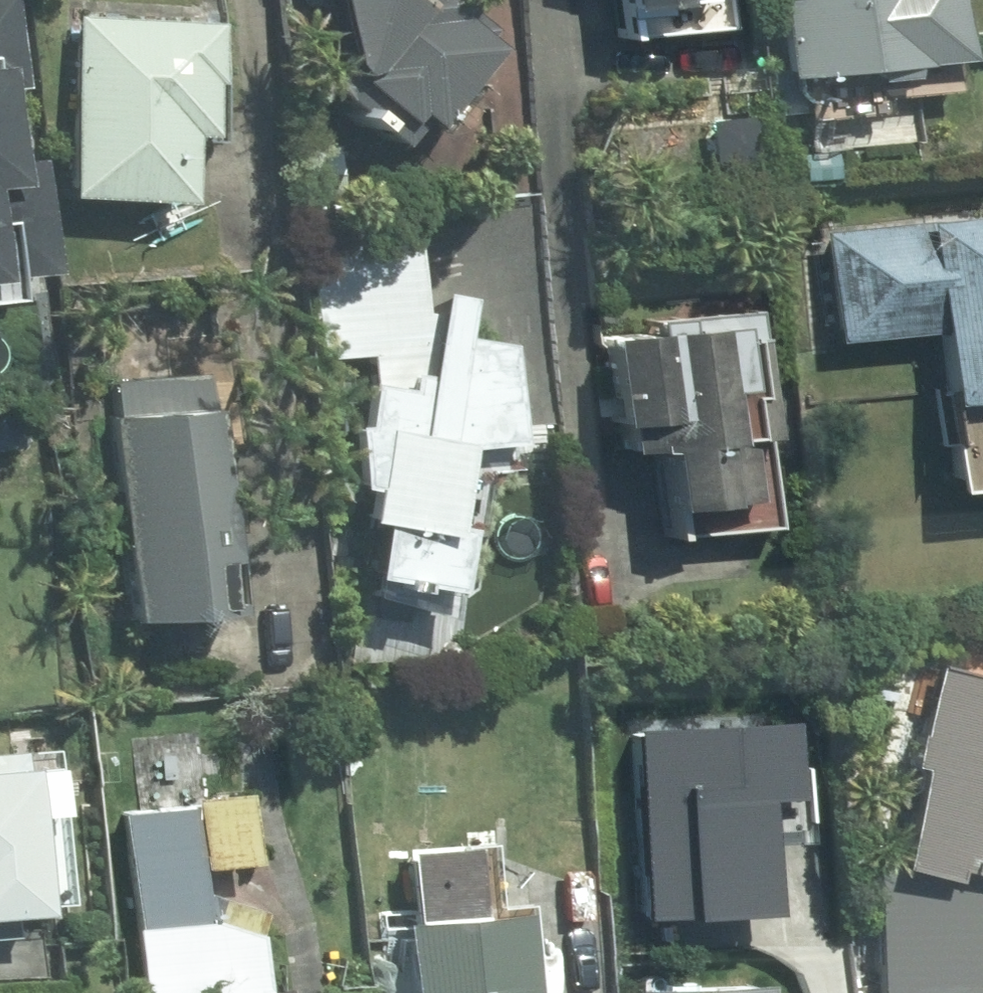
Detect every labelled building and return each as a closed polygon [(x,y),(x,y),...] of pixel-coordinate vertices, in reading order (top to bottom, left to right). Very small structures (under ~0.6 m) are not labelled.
[(17,83),(10,0),(0,0),(0,85),(17,83)] [(463,38),(426,7),(432,0),(311,0),(316,62),(303,76),(378,139),(463,38)] [(772,112),(802,110),(798,67),(908,58),(904,0),(764,0),(772,112)] [(208,20),(67,10),(55,191),(173,199),(177,128),(201,129),(208,20)] [(817,228),(826,334),(919,327),(932,481),(982,477),(982,215),(817,228)] [(361,520),(352,571),(432,585),(443,519),(425,516),(439,437),(496,432),(489,351),(491,339),(441,330),(448,291),(409,284),(404,226),(313,264),(322,354),(359,350),(335,484),(352,487),(347,517),(361,520)] [(636,329),(590,333),(597,416),(609,415),(612,446),(641,444),(645,497),(658,496),(661,534),(768,525),(749,304),(635,314),(636,329)] [(198,372),(109,378),(111,412),(103,413),(118,613),(215,606),(198,372)] [(883,862),(879,862),(882,985),(982,982),(982,675),(927,661),(903,759),(908,761),(883,862)] [(744,907),(734,716),(620,723),(631,914),(744,907)] [(0,750),(0,907),(20,905),(4,750),(0,750)] [(115,812),(134,992),(156,992),(246,983),(239,927),(241,908),(191,889),(188,864),(181,805),(115,812)] [(393,847),(400,916),(392,917),(400,992),(516,992),(507,907),(464,912),(456,840),(393,847)] [(630,989),(631,992),(753,992),(752,980),(630,989)] [(194,992),(273,992),(273,984),(194,992)]
